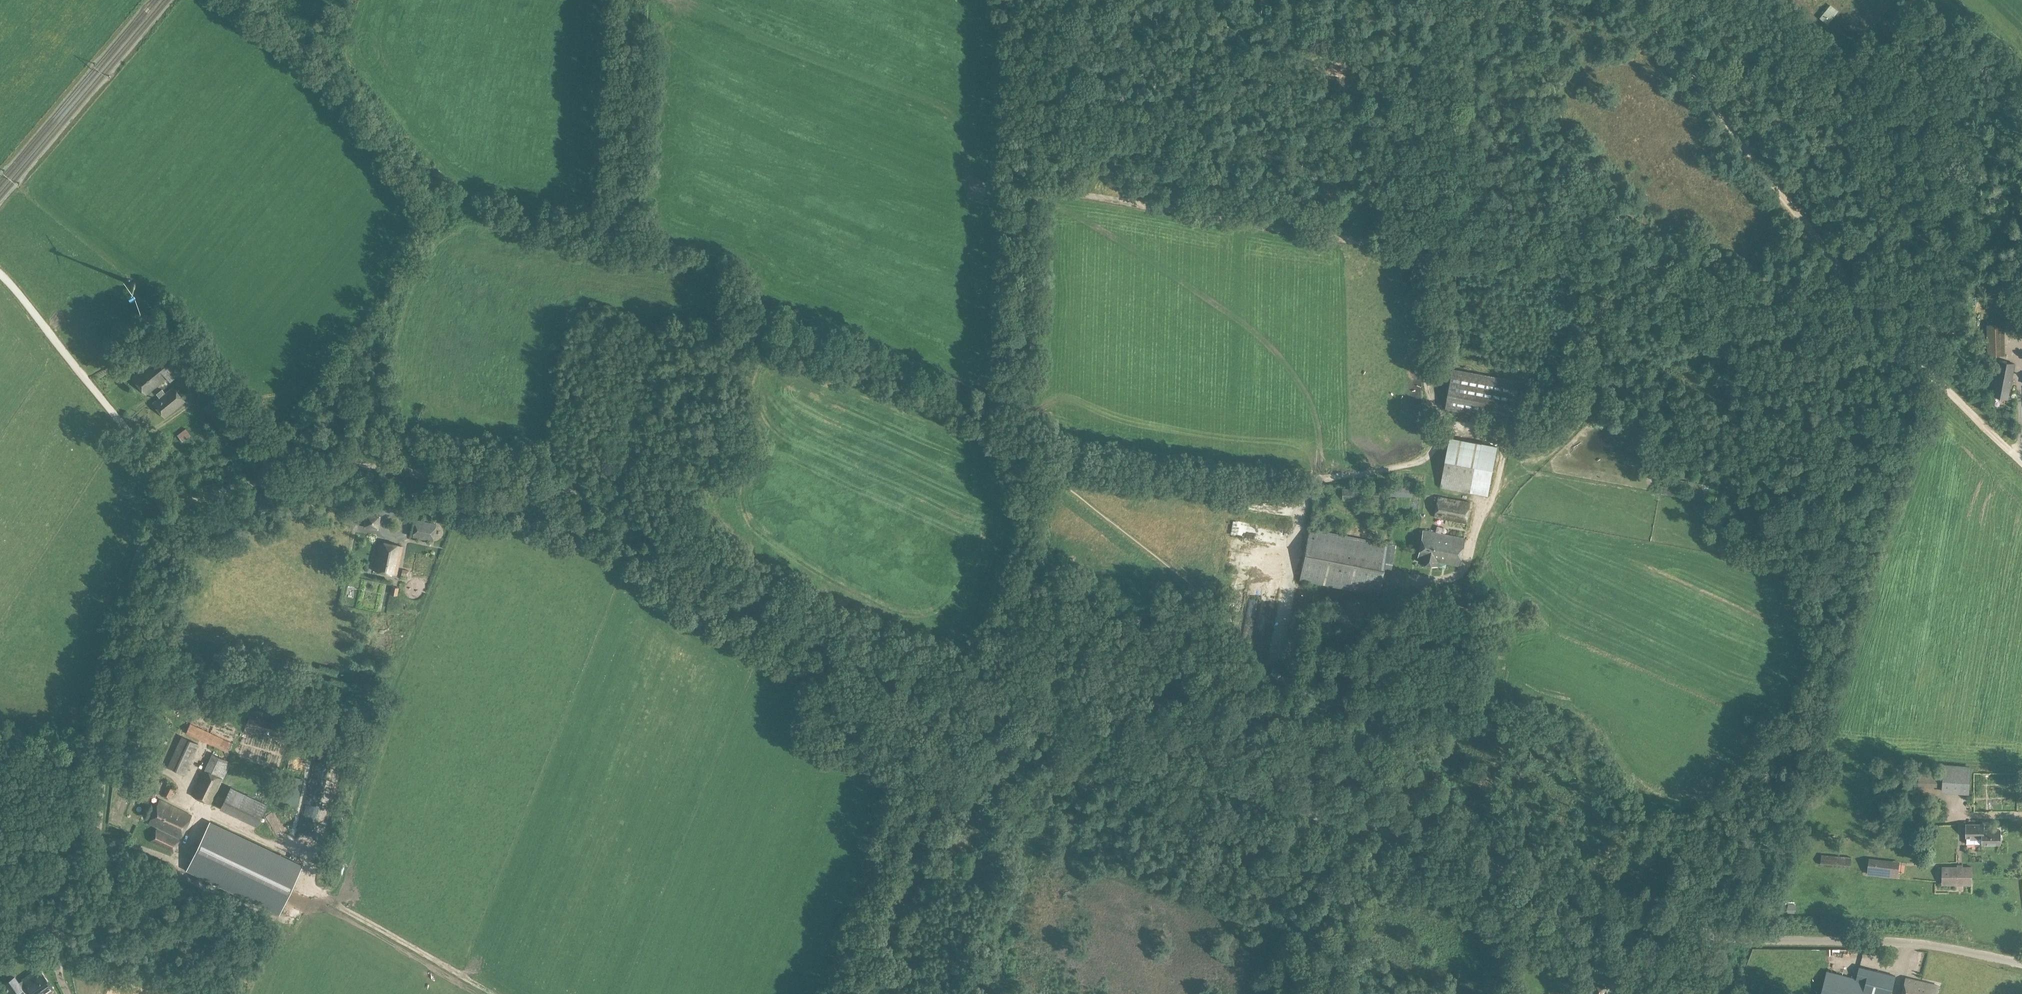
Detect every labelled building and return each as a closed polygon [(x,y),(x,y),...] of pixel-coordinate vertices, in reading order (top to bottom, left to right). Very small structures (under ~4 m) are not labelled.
[(120,344),(128,355),(132,352),(124,342),(120,344)] [(165,350),(147,364),(161,381),(167,377),(170,381),(182,371),(165,350)] [(1999,360),(1996,378),(2011,381),(2015,364),(1999,360)] [(161,381),(147,364),(132,376),(146,394),(159,383),(161,381)] [(1522,381),(1453,368),(1445,407),(1515,420),(1522,381)] [(2011,381),(1996,378),(1992,395),(2008,398),(2011,381)] [(165,392),(162,388),(156,393),(159,397),(153,403),(165,418),(186,401),(173,386),(165,392)] [(186,428),(177,435),(182,441),(191,435),(186,428)] [(266,437),(259,442),(272,457),(278,452),(266,437)] [(1478,465),(1445,459),(1440,486),(1488,496),(1498,445),(1482,442),(1478,465)] [(1390,486),(1390,495),(1412,496),(1412,486),(1390,486)] [(1378,488),(1342,488),(1342,499),(1378,498),(1378,488)] [(1438,495),(1434,517),(1468,523),(1471,502),(1438,495)] [(1414,508),(1412,513),(1419,517),(1422,512),(1414,508)] [(368,524),(383,528),(386,513),(371,510),(368,524)] [(416,521),(413,536),(433,540),(436,524),(416,521)] [(1395,544),(1388,543),(1309,527),(1299,579),(1379,595),(1384,565),(1391,566),(1395,544)] [(1423,529),(1419,549),(1439,553),(1438,561),(1459,565),(1459,563),(1463,545),(1464,537),(1443,533),(1423,529)] [(398,574),(403,546),(378,541),(373,570),(398,574)] [(1419,549),(1418,557),(1419,557),(1418,561),(1437,565),(1438,561),(1439,553),(1419,549)] [(399,587),(390,585),(389,593),(398,595),(399,587)] [(247,724),(283,734),(285,725),(250,715),(247,724)] [(228,752),(230,748),(232,742),(190,723),(185,733),(228,752)] [(182,735),(176,748),(167,766),(185,774),(199,743),(182,735)] [(219,776),(224,779),(231,762),(212,753),(204,769),(209,771),(219,776)] [(1944,766),(1942,787),(1969,789),(1970,768),(1944,766)] [(204,769),(192,795),(211,804),(224,779),(219,776),(209,771),(204,769)] [(169,783),(166,788),(162,795),(169,799),(175,786),(169,783)] [(231,783),(219,805),(258,825),(269,803),(231,783)] [(150,796),(140,791),(136,798),(147,803),(150,796)] [(149,822),(180,837),(191,814),(160,800),(149,822)] [(1928,806),(1928,816),(1938,816),(1938,806),(1928,806)] [(210,822),(191,862),(188,868),(280,912),(302,866),(276,854),(248,841),(210,822)] [(1984,823),(1966,823),(1966,837),(1983,837),(1983,843),(2000,843),(1999,829),(1991,829),(1984,829),(1984,823)] [(150,842),(173,853),(180,839),(157,828),(150,842)] [(1851,868),(1852,857),(1822,854),(1821,865),(1851,868)] [(1867,874),(1898,878),(1900,861),(1869,858),(1867,874)] [(1942,866),(1942,884),(1972,885),(1972,866),(1963,866),(1963,864),(1957,864),(1957,866),(1942,866)] [(1788,903),(1787,909),(1788,913),(1795,913),(1796,909),(1795,903),(1788,903)] [(1845,961),(1846,946),(1834,946),(1834,961),(1845,961)] [(1801,956),(1799,963),(1824,970),(1826,963),(1801,956)] [(1895,975),(1859,966),(1856,978),(1827,971),(1821,993),(1890,993),(1895,975)] [(28,986),(34,993),(49,993),(55,990),(41,970),(31,977),(29,974),(23,979),(23,980),(28,986)] [(23,980),(19,983),(18,981),(15,977),(11,979),(5,984),(12,993),(16,993),(23,989),(28,986),(23,980)] [(1906,978),(1902,993),(1936,993),(1938,985),(1906,978)] [(1584,988),(1588,989),(1587,993),(1606,993),(1608,988),(1607,988),(1590,984),(1585,983),(1584,988)]
